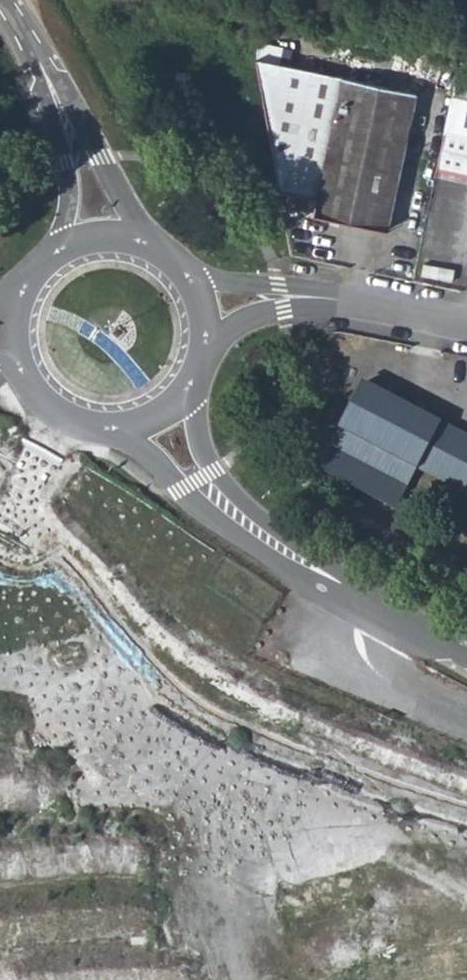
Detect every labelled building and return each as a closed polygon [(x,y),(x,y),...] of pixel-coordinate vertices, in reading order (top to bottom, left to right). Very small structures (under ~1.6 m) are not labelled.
[(418,92),(259,59),(279,189),(319,197),(316,215),(389,230),(418,92)] [(453,89),(438,160),(466,165),(466,92),(453,89)] [(444,174),(466,179),(466,171),(446,166),(444,174)] [(370,378),(344,428),(330,469),(392,503),(416,462),(466,488),(466,428),(370,378)]
